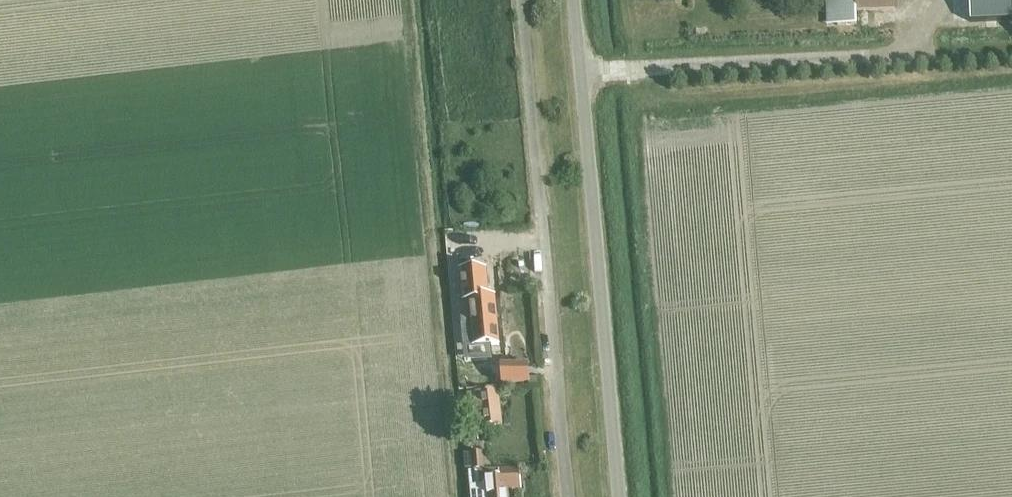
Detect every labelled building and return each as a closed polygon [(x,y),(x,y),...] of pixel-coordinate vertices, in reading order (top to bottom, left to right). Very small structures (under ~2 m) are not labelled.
[(837,26),(855,25),(855,14),(893,12),(893,0),(835,0),(837,26)] [(1011,24),(1011,16),(1011,0),(969,0),(970,24),(984,24),(984,30),(999,30),(999,25),(1011,24)] [(451,230),(452,242),(471,240),(470,229),(451,230)] [(462,301),(459,301),(461,326),(470,325),(472,347),(498,345),(494,297),(488,297),(485,270),(459,272),(462,301)] [(526,383),(525,365),(499,367),(501,386),(526,383)] [(472,390),(478,390),(478,378),(468,378),(468,387),(472,387),(472,390)] [(468,398),(471,424),(500,421),(498,395),(468,398)] [(482,452),(466,454),(467,470),(483,469),(482,452)] [(470,471),(472,496),(507,496),(507,488),(520,487),(520,477),(519,468),(470,471)]
